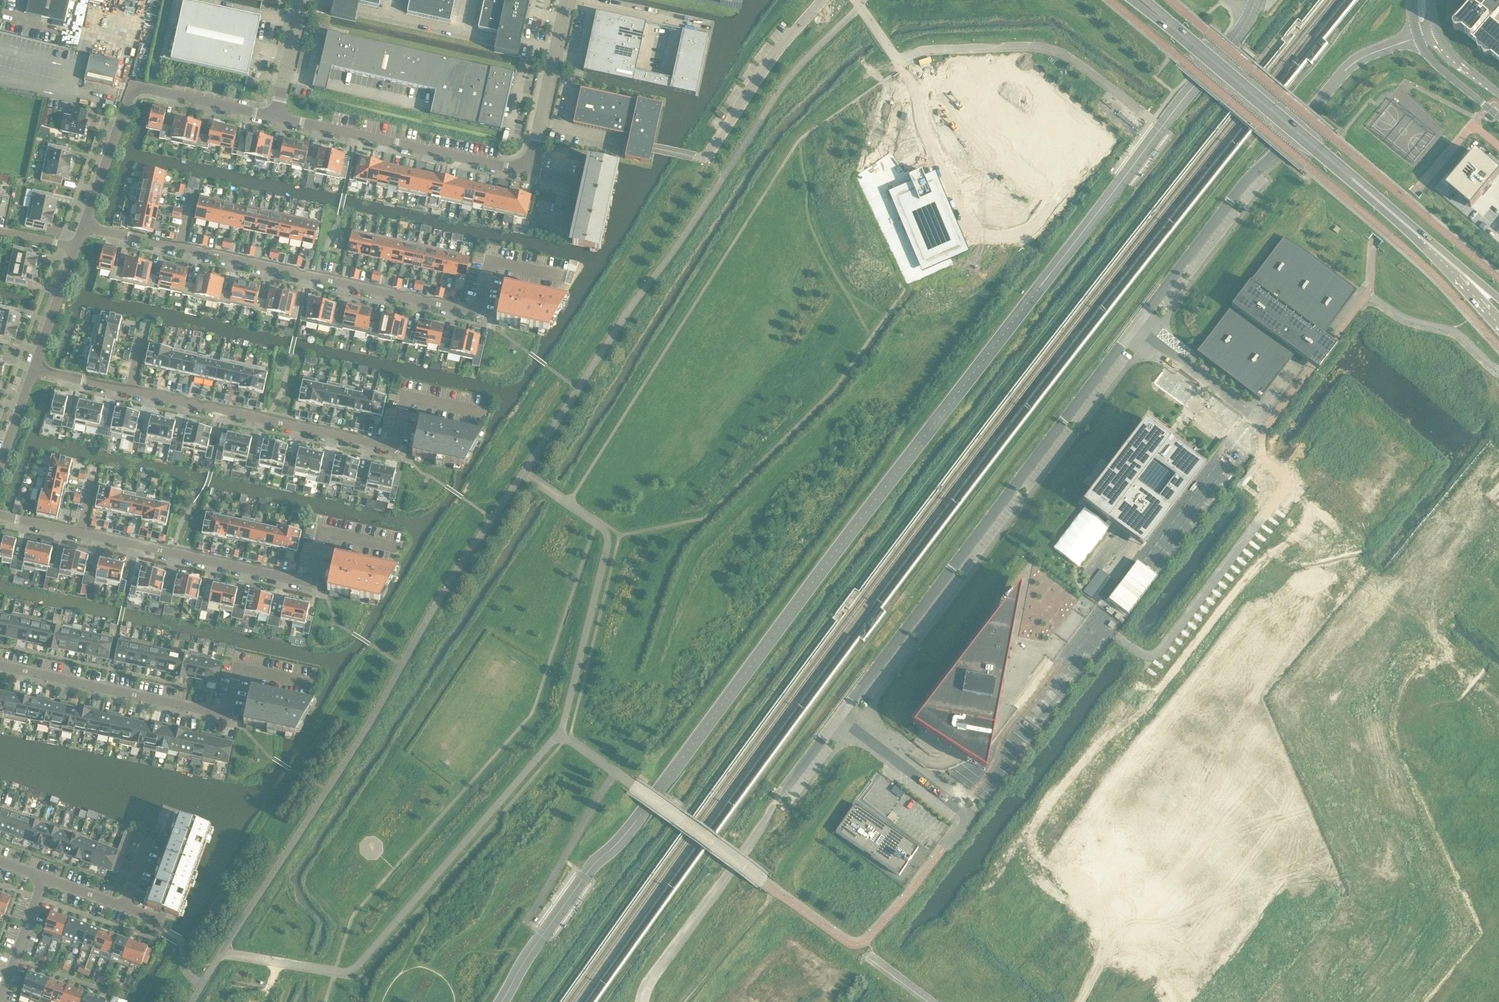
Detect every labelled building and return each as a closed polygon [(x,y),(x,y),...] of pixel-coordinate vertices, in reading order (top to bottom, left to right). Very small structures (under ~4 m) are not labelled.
[(69,0),(28,0),(25,13),(64,22),(69,0)] [(407,13),(450,23),(455,0),(410,0),(407,13)] [(530,0),(484,0),(478,29),(521,38),(530,0)] [(1455,26),(1498,62),(1498,32),(1488,22),(1490,19),(1498,8),(1498,0),(1476,0),(1472,5),(1455,26)] [(261,18),(184,1),(171,60),(248,77),(261,18)] [(584,69),(584,71),(588,72),(687,94),(697,96),(697,94),(696,94),(700,79),(705,56),(708,39),(709,39),(710,37),(683,31),(672,80),(635,72),(646,23),(596,13),(596,15),(597,15),(585,70),(584,69)] [(513,75),(505,73),(327,33),(320,65),(436,91),(430,115),(492,129),(501,131),(513,75)] [(84,80),(113,86),(119,61),(90,54),(84,80)] [(573,124),(655,141),(662,107),(581,89),(581,90),(582,90),(575,123),(573,123),(573,124)] [(159,138),(165,139),(168,127),(162,125),(166,109),(153,107),(150,118),(148,117),(146,128),(148,128),(148,130),(149,131),(149,129),(160,131),(159,138)] [(85,121),(87,113),(74,110),(72,118),(65,117),(61,131),(70,133),(69,137),(75,138),(76,135),(84,136),(87,122),(85,121)] [(168,127),(165,139),(171,141),(183,144),(188,121),(183,120),(183,118),(178,117),(178,116),(176,116),(174,128),(168,127)] [(188,121),(183,144),(195,147),(195,146),(201,147),(204,134),(198,133),(201,121),(198,121),(194,120),(193,122),(188,121)] [(220,146),(225,124),(223,124),(218,123),(218,125),(212,124),(210,136),(204,134),(201,147),(207,148),(208,144),(220,146)] [(237,155),(240,142),(234,141),(237,129),(231,128),(231,126),(226,125),(227,125),(225,124),(220,146),(232,149),(231,154),(237,155)] [(256,156),(260,136),(255,135),(255,133),(250,132),(248,131),(245,143),(240,142),(237,155),(243,156),(244,154),(255,156),(256,156)] [(273,163),(276,150),(270,149),(273,137),(270,136),(266,135),(265,137),(260,136),(256,156),(255,156),(254,160),(267,162),(273,163)] [(276,150),(273,163),(279,164),(280,163),(291,165),(297,140),(295,139),(290,139),(290,140),(284,139),(282,151),(276,150)] [(297,140),(291,165),(303,168),(303,169),(309,171),(312,158),(306,157),(309,145),(303,143),(303,141),(298,140),(297,140)] [(48,146),(44,163),(69,169),(69,168),(72,156),(68,155),(69,151),(48,146)] [(312,158),(309,171),(315,172),(315,173),(327,175),(332,152),(326,151),(327,149),(322,148),(322,147),(320,147),(317,159),(312,158)] [(332,152),(327,175),(339,178),(339,177),(345,178),(348,165),(342,164),(344,152),(342,152),(338,151),(337,153),(332,152)] [(1447,187),(1471,208),(1498,175),(1498,171),(1477,152),(1447,187)] [(353,167),(350,179),(356,181),(355,182),(366,184),(367,181),(367,180),(371,161),(360,159),(358,168),(353,167)] [(587,160),(569,243),(599,249),(606,216),(617,167),(587,160)] [(367,180),(367,181),(378,183),(382,163),(371,161),(367,180)] [(44,163),(40,180),(61,185),(63,179),(67,179),(69,169),(44,163)] [(378,183),(377,186),(388,189),(388,186),(392,166),(382,164),(383,163),(382,163),(378,183)] [(392,166),(388,186),(399,188),(403,169),(392,166)] [(140,180),(163,185),(165,173),(142,168),(140,180)] [(399,188),(398,191),(409,193),(414,171),(403,169),(399,188)] [(414,171),(409,193),(419,196),(424,173),(414,171)] [(914,190),(897,198),(924,262),(960,247),(941,201),(943,201),(941,195),(939,196),(933,182),(927,185),(924,177),(921,171),(908,176),(911,182),(914,190)] [(424,173),(419,196),(430,198),(431,193),(435,175),(434,175),(434,176),(424,173)] [(0,179),(0,181),(10,183),(11,176),(1,174),(0,179)] [(430,198),(428,208),(438,210),(441,200),(441,196),(446,177),(435,175),(431,193),(430,198)] [(441,196),(441,200),(451,202),(456,180),(446,177),(441,196)] [(137,192),(160,197),(163,185),(140,180),(137,192)] [(456,180),(451,202),(461,205),(466,183),(456,180)] [(466,183),(461,205),(472,207),(473,205),(477,185),(466,183)] [(477,185),(473,205),(483,207),(488,187),(477,185)] [(483,207),(483,209),(493,212),(498,190),(488,187),(483,207)] [(33,190),(29,208),(54,214),(54,213),(56,202),(52,201),(53,194),(33,190)] [(498,190),(493,212),(504,214),(509,191),(508,191),(508,192),(498,190)] [(509,191),(504,214),(515,216),(520,194),(509,191)] [(138,204),(158,209),(160,197),(137,192),(134,204),(138,205),(138,204)] [(520,194),(515,216),(525,219),(527,210),(529,211),(531,202),(529,202),(530,196),(520,194)] [(5,218),(9,197),(0,195),(0,217),(5,218)] [(208,221),(213,198),(200,195),(195,219),(208,221)] [(220,224),(220,223),(224,203),(224,201),(213,198),(208,221),(220,224)] [(220,223),(231,225),(236,206),(224,203),(220,223)] [(135,216),(155,220),(158,209),(138,204),(138,205),(135,216)] [(231,225),(242,228),(247,208),(236,206),(231,225)] [(242,228),(254,231),(259,208),(248,206),(248,208),(247,208),(242,228)] [(29,208),(25,226),(46,231),(47,224),(51,225),(54,214),(29,208)] [(259,208),(254,231),(266,233),(271,211),(259,208)] [(278,236),(283,213),(271,211),(266,233),(278,236)] [(290,239),(295,216),(283,213),(278,236),(290,239)] [(155,220),(135,216),(133,228),(152,233),(155,220)] [(295,216),(290,239),(302,241),(307,218),(295,216)] [(302,241),(314,244),(315,239),(317,239),(319,230),(317,230),(319,221),(307,218),(302,241)] [(350,238),(348,247),(350,247),(349,252),(360,254),(362,243),(364,236),(364,232),(353,230),(353,234),(352,238),(350,238)] [(362,243),(360,254),(370,257),(374,238),(375,235),(364,232),(364,236),(362,243)] [(398,234),(397,240),(407,242),(416,244),(418,238),(398,234)] [(374,238),(370,257),(380,259),(385,237),(375,235),(374,238)] [(385,237),(380,259),(391,261),(396,239),(385,237)] [(1232,306),(1196,353),(1259,401),(1295,354),(1307,363),(1312,367),(1315,370),(1318,371),(1336,347),(1331,343),(1322,336),(1356,292),(1284,237),(1250,282),(1249,281),(1231,305),(1232,306)] [(396,239),(391,261),(402,264),(407,242),(397,240),(396,239)] [(407,242),(402,264),(412,266),(417,244),(416,244),(407,242)] [(417,244),(412,266),(423,268),(428,246),(417,244)] [(14,246),(10,264),(35,270),(37,258),(25,255),(26,249),(14,246)] [(428,246),(423,268),(433,270),(438,249),(428,246)] [(116,280),(119,268),(113,266),(117,250),(104,248),(102,259),(99,258),(97,269),(99,269),(99,271),(100,271),(100,270),(111,272),(110,279),(116,280)] [(438,249),(433,270),(444,273),(449,251),(438,249)] [(449,251),(444,273),(454,275),(458,257),(459,257),(459,253),(449,251)] [(134,285),(139,262),(134,261),(134,259),(129,257),(127,257),(125,269),(119,268),(116,280),(122,281),(122,282),(134,285)] [(458,257),(454,275),(466,277),(467,273),(468,273),(470,264),(469,264),(469,259),(459,257),(458,257)] [(152,288),(155,275),(149,274),(152,262),(150,262),(145,261),(144,263),(139,262),(134,285),(146,288),(146,287),(152,288)] [(10,264),(6,282),(27,287),(28,280),(32,281),(33,277),(36,277),(38,271),(35,271),(35,270),(10,264)] [(170,291),(176,265),(174,265),(169,264),(169,266),(163,265),(161,277),(155,275),(152,288),(158,289),(159,288),(170,291)] [(185,282),(188,270),(182,269),(182,267),(178,266),(176,265),(170,291),(182,293),(182,294),(188,296),(191,283),(185,282)] [(211,277),(206,276),(206,274),(201,273),(199,273),(197,284),(191,283),(188,296),(194,297),(194,298),(206,301),(211,277)] [(222,277),(217,276),(216,278),(211,277),(206,301),(218,303),(218,302),(224,304),(227,291),(221,290),(224,278),(222,277)] [(242,306),(248,281),(246,280),(246,281),(241,280),(241,282),(235,280),(233,292),(227,291),(224,304),(230,305),(231,304),(242,306)] [(260,311),(263,299),(257,298),(260,286),(254,284),(254,282),(250,281),(248,281),(242,306),(254,309),(254,310),(260,311)] [(501,303),(497,321),(547,332),(566,300),(533,292),(504,286),(501,303)] [(279,313),(283,293),(278,292),(278,290),(273,289),(271,288),(269,300),(263,299),(260,311),(266,313),(267,310),(278,313),(279,313)] [(279,313),(278,313),(277,316),(290,319),(290,318),(296,319),(299,307),(293,305),(296,293),(293,293),(289,292),(288,294),(283,293),(279,313)] [(303,309),(300,321),(306,323),(318,326),(323,302),(318,301),(319,299),(312,298),(309,310),(303,309)] [(323,302),(318,326),(330,329),(331,328),(336,329),(339,316),(333,315),(336,303),(329,301),(329,304),(323,302)] [(18,328),(20,316),(16,316),(17,309),(0,305),(0,324),(18,328)] [(339,316),(336,329),(343,331),(343,329),(355,332),(360,306),(354,305),(353,307),(348,305),(345,317),(339,316)] [(360,306),(355,332),(366,334),(366,336),(372,337),(375,324),(369,323),(372,311),(366,310),(367,307),(360,306)] [(97,315),(95,324),(120,329),(122,317),(103,313),(102,316),(97,315)] [(375,324),(372,337),(378,338),(378,339),(391,342),(391,338),(395,318),(390,317),(391,315),(384,313),(381,325),(375,324)] [(395,318),(391,338),(403,341),(402,343),(408,345),(411,332),(405,331),(408,319),(401,317),(400,319),(395,318)] [(411,332),(408,345),(415,346),(415,345),(427,347),(427,344),(432,322),(431,322),(425,320),(425,322),(419,321),(417,333),(411,332)] [(432,322),(427,344),(439,346),(438,351),(444,352),(447,340),(441,338),(444,327),(438,325),(439,323),(432,322)] [(3,344),(4,344),(9,345),(11,339),(15,340),(18,328),(0,324),(0,343),(3,344)] [(95,324),(93,336),(115,341),(117,342),(120,329),(95,324)] [(447,340),(444,352),(450,354),(462,357),(467,334),(462,333),(462,331),(455,329),(453,341),(447,340)] [(467,334),(462,357),(473,359),(472,365),(479,367),(484,346),(478,345),(480,334),(473,333),(472,335),(467,334)] [(90,347),(90,348),(114,353),(115,347),(113,347),(115,341),(93,336),(90,347)] [(157,369),(162,347),(161,347),(149,344),(145,365),(152,366),(151,368),(157,369)] [(162,347),(157,369),(162,370),(163,369),(169,370),(173,349),(171,349),(171,347),(162,344),(161,347),(162,347)] [(88,347),(85,359),(87,360),(87,359),(110,364),(111,358),(113,358),(114,353),(90,348),(90,347),(88,347)] [(173,349),(169,370),(175,371),(175,373),(180,374),(185,350),(173,348),(173,349)] [(193,375),(197,353),(185,350),(180,374),(186,376),(186,374),(193,375)] [(204,379),(208,360),(209,360),(209,356),(197,353),(193,375),(199,376),(199,378),(204,379)] [(220,362),(216,380),(222,382),(222,383),(228,385),(233,361),(221,358),(220,362)] [(87,360),(85,369),(87,369),(86,372),(107,376),(109,377),(110,371),(108,370),(110,364),(87,359),(87,360),(86,360),(87,360)] [(208,360),(204,379),(210,381),(210,379),(216,380),(220,362),(209,360),(208,360)] [(239,385),(240,385),(244,363),(233,361),(228,385),(233,386),(233,384),(239,385)] [(251,390),(256,366),(244,363),(240,385),(239,385),(239,388),(251,390)] [(265,368),(256,366),(251,390),(263,393),(267,372),(264,372),(265,368)] [(359,366),(357,373),(366,375),(368,368),(359,366)] [(303,380),(298,401),(302,401),(311,403),(315,383),(316,379),(304,377),(303,380)] [(327,385),(323,403),(323,404),(326,404),(329,405),(329,407),(334,408),(338,388),(339,385),(340,385),(327,382),(326,385),(327,385)] [(315,383),(311,403),(323,406),(323,404),(323,403),(327,385),(326,385),(315,383)] [(350,390),(346,409),(349,409),(352,410),(352,412),(358,413),(363,390),(351,387),(350,390)] [(338,388),(334,408),(340,409),(340,407),(344,408),(346,409),(350,390),(338,388)] [(363,390),(358,413),(363,414),(363,412),(367,413),(370,414),(375,391),(366,389),(365,392),(363,391),(363,390)] [(375,391),(370,414),(373,414),(376,415),(376,417),(381,418),(382,416),(386,396),(383,396),(384,394),(375,391)] [(61,427),(67,428),(70,415),(64,414),(68,398),(61,396),(62,394),(56,393),(56,395),(55,395),(51,415),(54,416),(53,420),(62,422),(61,427)] [(76,417),(70,415),(67,428),(73,430),(74,424),(86,427),(92,401),(87,400),(86,402),(80,400),(76,417)] [(98,402),(92,401),(86,427),(98,430),(97,435),(103,436),(106,423),(100,422),(104,405),(97,404),(98,402)] [(110,432),(122,435),(128,409),(123,408),(122,409),(116,408),(112,424),(106,423),(103,436),(109,437),(110,432)] [(134,410),(128,409),(122,435),(134,438),(133,443),(139,444),(142,431),(136,430),(140,413),(133,412),(134,410)] [(148,432),(142,431),(139,444),(145,445),(146,440),(158,443),(164,417),(159,415),(158,417),(151,416),(148,432)] [(174,452),(175,452),(178,439),(172,438),(176,421),(169,420),(170,418),(164,417),(158,443),(170,445),(169,451),(170,451),(171,451),(172,451),(173,451),(174,451),(174,452)] [(1143,424),(1083,502),(1107,520),(1111,523),(1142,547),(1205,464),(1173,441),(1169,438),(1145,420),(1143,424)] [(466,468),(485,436),(421,422),(414,456),(466,468)] [(182,448),(194,451),(200,425),(194,423),(194,425),(187,424),(184,440),(178,439),(175,452),(177,452),(181,453),(182,448)] [(206,426),(200,425),(194,451),(206,453),(205,458),(211,460),(214,447),(208,446),(212,429),(205,428),(206,426)] [(218,448),(215,461),(222,462),(223,457),(235,459),(240,433),(235,432),(234,434),(228,432),(224,449),(218,448)] [(240,433),(235,459),(247,462),(245,467),(251,469),(254,456),(249,454),(252,438),(245,436),(246,434),(240,433)] [(254,456),(251,469),(258,470),(259,465),(271,467),(276,441),(271,440),(270,442),(264,440),(260,457),(254,456)] [(276,441),(271,467),(282,470),(281,475),(287,476),(290,463),(284,462),(288,446),(281,444),(282,442),(276,441)] [(290,463),(287,476),(293,478),(295,473),(306,475),(312,449),(307,448),(306,450),(300,448),(296,465),(290,463)] [(312,449),(306,475),(307,475),(307,476),(318,479),(317,483),(323,484),(326,471),(320,470),(324,454),(317,452),(318,450),(312,449)] [(167,459),(167,461),(168,462),(169,462),(170,462),(172,463),(173,462),(173,461),(173,459),(174,459),(175,460),(176,460),(177,460),(179,460),(180,460),(181,455),(181,453),(177,452),(175,452),(174,452),(174,451),(173,451),(172,451),(171,451),(170,451),(169,451),(169,452),(169,453),(168,454),(169,455),(168,456),(168,457),(168,458),(168,459),(167,459)] [(52,456),(49,468),(70,472),(73,460),(52,456)] [(326,471),(323,484),(329,486),(331,477),(343,479),(348,457),(343,456),(342,458),(336,456),(332,473),(326,471)] [(343,479),(342,485),(354,487),(353,491),(359,492),(362,479),(356,478),(360,461),(353,460),(354,458),(348,457),(343,479)] [(362,479),(359,492),(365,493),(366,488),(378,491),(379,487),(384,465),(379,464),(378,465),(371,464),(368,481),(362,479)] [(379,487),(378,491),(390,494),(389,499),(395,500),(398,487),(392,486),(396,469),(389,468),(390,466),(384,465),(379,487)] [(43,478),(43,479),(67,484),(70,472),(49,468),(47,479),(43,478)] [(67,484),(43,479),(40,490),(38,489),(38,490),(64,496),(65,490),(64,490),(65,484),(67,484)] [(100,487),(95,508),(102,509),(102,511),(107,512),(112,490),(100,487)] [(112,490),(107,512),(113,513),(113,512),(119,513),(124,491),(122,490),(112,487),(112,490)] [(63,501),(64,496),(38,490),(35,502),(60,507),(61,501),(63,501)] [(124,491),(119,513),(126,514),(125,516),(131,517),(135,497),(136,494),(124,491)] [(135,497),(131,517),(136,518),(136,517),(142,518),(143,518),(147,500),(148,496),(136,494),(135,497)] [(142,518),(142,520),(154,523),(158,502),(147,500),(143,518),(142,518)] [(58,513),(60,507),(35,502),(37,502),(37,503),(35,511),(37,512),(37,515),(57,519),(59,519),(60,514),(58,513)] [(158,502),(154,523),(166,526),(171,505),(158,502)] [(1084,508),(1054,548),(1078,566),(1105,531),(1111,523),(1107,520),(1105,524),(1084,508)] [(206,513),(202,533),(214,536),(219,516),(219,513),(210,511),(209,514),(206,513)] [(219,516),(214,536),(226,539),(227,536),(226,536),(230,518),(219,516)] [(242,521),(238,541),(243,542),(244,540),(250,541),(254,523),(255,520),(243,517),(242,521)] [(230,518),(226,536),(227,536),(233,538),(232,540),(238,541),(242,521),(230,518)] [(254,523),(250,541),(256,543),(256,545),(261,546),(265,526),(254,523)] [(277,529),(273,547),(280,548),(279,550),(285,551),(289,529),(290,526),(281,524),(280,527),(277,526),(277,528),(277,529)] [(265,526),(261,546),(267,547),(267,545),(273,547),(277,529),(277,528),(265,526)] [(289,529),(285,551),(290,552),(290,550),(297,552),(302,531),(289,529)] [(16,571),(19,558),(13,556),(17,540),(10,538),(10,537),(5,535),(4,537),(0,556),(0,558),(3,558),(2,562),(11,564),(10,569),(16,571)] [(23,566),(35,569),(41,543),(35,542),(35,544),(28,542),(25,559),(19,558),(16,571),(22,572),(23,566)] [(51,578),(52,578),(55,565),(49,564),(53,548),(46,546),(46,544),(41,543),(35,569),(47,572),(46,577),(51,578)] [(59,575),(71,578),(77,551),(71,550),(71,552),(64,550),(61,567),(55,565),(52,579),(58,580),(59,575)] [(82,585),(88,586),(91,573),(85,572),(89,556),(82,554),(82,552),(77,551),(71,578),(72,573),(84,576),(82,585)] [(381,603),(400,571),(336,557),(328,591),(381,603)] [(95,582),(107,585),(113,559),(107,558),(107,560),(100,558),(97,575),(91,573),(88,586),(94,588),(95,582)] [(113,559),(107,585),(108,581),(120,584),(118,593),(124,594),(127,581),(121,580),(125,563),(118,562),(118,560),(113,559)] [(1137,562),(1109,600),(1128,614),(1156,577),(1140,565),(1137,562)] [(136,591),(148,594),(154,568),(149,567),(148,569),(141,567),(138,583),(132,582),(129,595),(135,597),(136,591)] [(159,602),(165,603),(168,590),(162,589),(166,572),(159,571),(160,569),(154,568),(148,594),(160,597),(159,602)] [(168,590),(165,603),(171,604),(173,595),(185,598),(190,576),(184,575),(184,576),(177,575),(174,592),(168,590)] [(190,576),(185,598),(197,601),(195,610),(201,611),(204,598),(198,597),(202,580),(195,579),(196,577),(190,576)] [(920,714),(912,724),(985,773),(994,728),(1021,581),(920,714)] [(204,598),(201,611),(207,612),(209,603),(221,606),(226,584),(220,582),(220,584),(213,583),(210,599),(204,598)] [(221,606),(220,610),(232,612),(231,618),(237,619),(240,606),(234,605),(238,588),(231,587),(231,585),(226,584),(221,606)] [(240,606),(237,619),(243,620),(244,615),(257,618),(257,614),(262,592),(256,590),(256,592),(249,591),(246,607),(240,606)] [(262,592),(257,614),(269,616),(267,625),(273,627),(276,614),(270,613),(273,596),(267,595),(268,593),(262,592)] [(276,614),(273,627),(279,628),(281,619),(293,622),(298,599),(292,598),(292,600),(285,599),(281,615),(276,614)] [(293,622),(292,626),(304,629),(303,633),(309,635),(312,622),(311,622),(306,620),(307,616),(309,604),(303,602),(303,601),(298,599),(293,622)] [(11,618),(7,637),(17,639),(22,615),(12,613),(11,618)] [(0,621),(0,636),(7,637),(11,618),(2,616),(1,615),(0,621)] [(22,615),(17,639),(27,642),(32,617),(22,615)] [(46,646),(46,650),(57,652),(58,648),(57,648),(62,629),(64,617),(55,615),(53,622),(47,646),(46,646)] [(32,617),(27,642),(37,644),(42,619),(32,617)] [(42,619),(37,644),(46,646),(47,646),(53,622),(42,619)] [(62,629),(57,648),(58,648),(67,650),(71,631),(62,629)] [(71,631),(67,650),(77,653),(81,633),(71,631)] [(81,633),(77,653),(87,655),(91,635),(81,633)] [(102,638),(97,657),(108,659),(113,635),(102,633),(101,638),(102,638)] [(91,635),(87,655),(97,657),(102,638),(101,638),(91,635)] [(290,636),(288,643),(303,647),(305,640),(290,636)] [(120,642),(116,661),(121,662),(126,663),(131,642),(131,639),(121,637),(120,642)] [(131,642),(126,663),(136,666),(142,641),(131,639),(131,642)] [(142,641),(136,666),(146,668),(150,648),(151,648),(152,643),(142,641)] [(150,648),(146,668),(156,670),(160,650),(151,648),(150,648)] [(160,650),(156,670),(166,672),(170,652),(160,650)] [(175,674),(175,678),(186,680),(187,677),(186,676),(191,652),(188,651),(182,650),(181,655),(180,655),(178,667),(176,674),(175,674)] [(170,652),(166,672),(175,674),(176,674),(178,667),(180,655),(170,652)] [(186,676),(187,677),(196,679),(200,659),(201,659),(202,654),(191,652),(186,676)] [(200,659),(196,679),(206,681),(210,661),(201,659),(200,659)] [(210,661),(206,681),(216,683),(221,663),(210,661)] [(252,690),(244,725),(294,735),(313,703),(252,690)] [(3,716),(2,719),(14,721),(20,693),(17,692),(16,696),(8,694),(3,716)] [(20,693),(14,721),(26,724),(27,719),(31,699),(23,698),(24,694),(20,693)] [(31,699),(27,719),(39,721),(44,698),(40,697),(39,701),(31,699)] [(44,698),(39,721),(50,724),(51,724),(55,704),(47,703),(48,699),(44,698)] [(50,724),(49,729),(62,732),(63,727),(68,703),(64,702),(63,706),(55,704),(51,724),(50,724)] [(68,703),(63,727),(74,729),(78,710),(71,708),(71,704),(68,703)] [(78,710),(74,729),(86,732),(91,708),(87,707),(86,711),(78,710)] [(91,708),(86,732),(98,734),(102,715),(94,713),(95,709),(91,708)] [(102,715),(98,734),(109,737),(115,713),(111,713),(110,717),(102,715)] [(115,713),(109,737),(121,740),(125,720),(118,718),(118,714),(115,713)] [(121,740),(120,744),(132,747),(133,742),(138,719),(134,718),(133,722),(125,720),(121,740)] [(138,719),(133,742),(145,745),(149,725),(141,723),(142,719),(138,719)] [(145,745),(144,750),(156,752),(162,724),(158,723),(157,727),(149,725),(145,745)] [(162,724),(156,752),(167,755),(168,750),(173,730),(165,729),(166,725),(162,724)] [(173,730),(168,750),(180,753),(185,729),(181,728),(181,732),(173,730)] [(180,753),(179,757),(191,760),(192,755),(196,735),(188,734),(189,730),(185,729),(180,753)] [(196,735),(192,755),(203,758),(204,758),(209,734),(205,733),(204,737),(196,735)] [(203,758),(202,762),(214,765),(215,760),(220,741),(212,739),(213,735),(209,734),(204,758),(203,758)] [(220,741),(215,760),(228,763),(232,743),(232,739),(228,738),(227,742),(220,741)] [(0,815),(0,831),(5,832),(13,809),(6,806),(3,805),(1,810),(2,810),(0,815)] [(855,805),(836,833),(843,837),(863,851),(864,849),(872,854),(871,856),(899,875),(917,848),(890,829),(889,831),(881,826),(882,824),(863,811),(855,805)] [(13,809),(5,832),(7,833),(14,836),(21,817),(22,817),(23,812),(16,810),(13,809)] [(21,817),(14,836),(17,837),(24,839),(31,820),(24,818),(22,817),(21,817)] [(212,828),(180,817),(147,906),(179,918),(212,828)] [(40,824),(33,843),(37,844),(43,846),(50,827),(50,828),(52,823),(45,820),(42,819),(40,824)] [(31,820),(24,839),(27,840),(33,843),(40,824),(34,821),(31,820)] [(59,831),(53,850),(57,851),(62,853),(71,830),(65,828),(61,826),(59,831)] [(50,827),(43,846),(47,848),(53,850),(59,831),(54,829),(50,828),(50,827)] [(71,830),(62,853),(67,855),(72,857),(80,833),(75,831),(71,830)] [(112,867),(111,871),(112,871),(117,873),(131,835),(132,833),(125,830),(124,830),(117,852),(118,852),(117,852),(116,856),(115,860),(114,863),(112,867)] [(80,833),(72,857),(77,858),(81,860),(88,841),(89,841),(90,837),(85,835),(80,833)] [(98,845),(91,864),(97,866),(101,867),(107,848),(108,848),(110,844),(105,842),(99,840),(98,845)] [(88,841),(81,860),(87,862),(91,864),(98,845),(93,843),(89,841),(88,841)] [(107,848),(101,867),(107,869),(111,871),(112,867),(114,863),(115,860),(116,856),(117,852),(118,852),(117,852),(113,850),(108,848),(107,848)] [(0,896),(0,914),(4,916),(11,897),(1,893),(0,896)] [(54,934),(61,915),(51,912),(44,931),(54,934)] [(62,943),(71,919),(61,915),(54,934),(63,938),(61,943),(62,943)] [(71,947),(80,922),(71,919),(62,943),(71,947)] [(81,950),(90,926),(80,922),(71,947),(72,947),(74,941),(82,944),(80,950),(81,950)] [(90,926),(81,950),(90,954),(99,929),(90,926)] [(100,957),(109,933),(99,929),(90,954),(100,957)] [(100,957),(110,961),(118,936),(109,933),(100,957)] [(119,964),(128,940),(118,936),(110,961),(119,964)] [(129,968),(138,943),(128,940),(119,964),(129,968)] [(138,943),(129,968),(131,962),(141,966),(142,962),(147,964),(152,950),(147,948),(148,947),(138,943)] [(21,994),(20,996),(30,1000),(39,976),(29,972),(23,990),(22,991),(21,994)] [(30,1000),(36,1001),(40,1001),(49,979),(39,976),(30,1000)] [(40,1001),(51,1001),(58,983),(49,979),(40,1001)] [(51,1001),(53,1001),(62,1001),(68,986),(58,983),(51,1001)] [(62,1001),(73,1001),(77,989),(68,986),(62,1001)] [(73,1001),(84,1001),(87,993),(77,989),(73,1001)] [(84,1001),(95,1001),(97,996),(87,993),(84,1001)]
